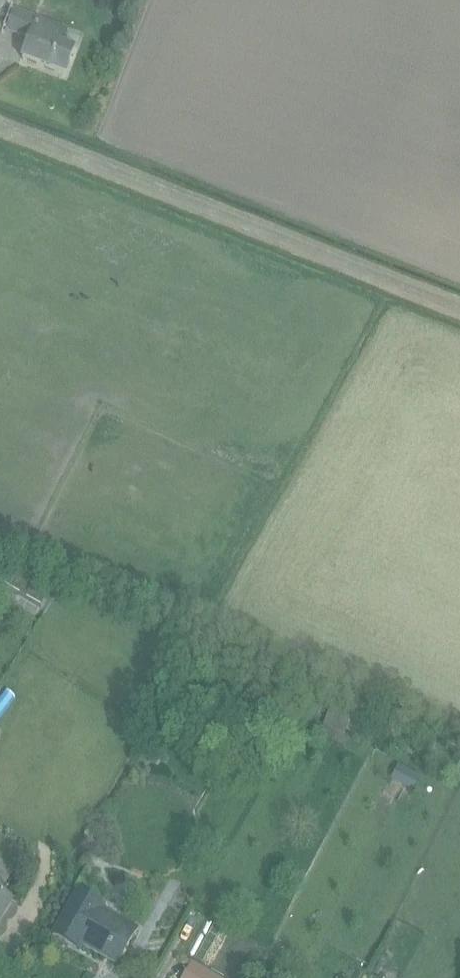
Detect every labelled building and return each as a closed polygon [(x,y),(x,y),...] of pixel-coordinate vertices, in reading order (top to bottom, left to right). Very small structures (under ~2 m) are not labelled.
[(2,17),(12,21),(15,14),(15,12),(20,0),(0,0),(0,21),(2,17)] [(15,12),(15,14),(12,21),(8,32),(30,41),(23,61),(65,76),(74,50),(60,45),(65,30),(15,12)] [(12,899),(0,891),(0,919),(12,899)] [(77,892),(63,918),(53,936),(69,945),(73,938),(83,943),(81,945),(118,966),(137,930),(122,922),(120,926),(99,915),(104,907),(77,892)] [(185,977),(215,977),(193,965),(185,977)]
